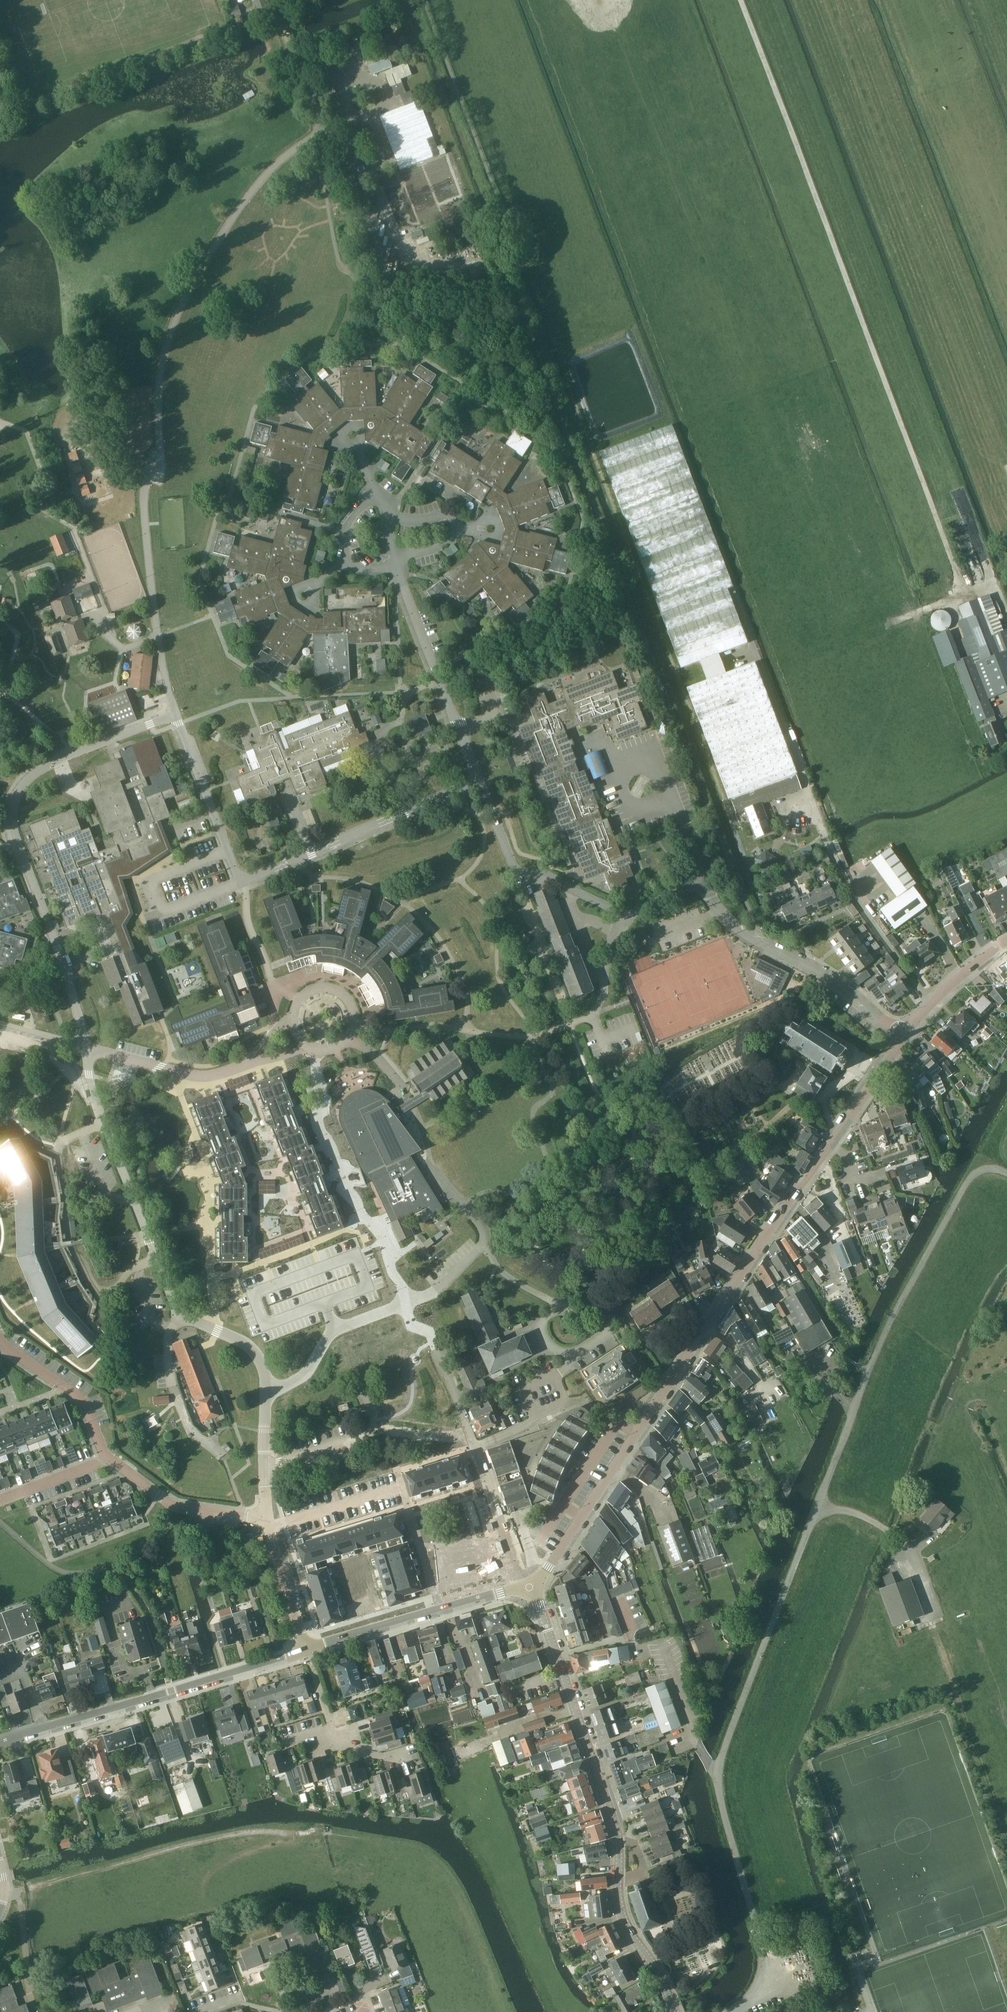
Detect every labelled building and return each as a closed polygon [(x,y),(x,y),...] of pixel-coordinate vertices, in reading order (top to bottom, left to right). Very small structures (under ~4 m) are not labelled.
[(256,5),(259,13),(269,9),(266,1),(267,1),(267,0),(254,0),(256,5)] [(238,4),(229,8),(233,18),(242,15),(238,4)] [(378,55),(375,48),(364,53),(366,59),(372,76),(393,68),(387,51),(378,55)] [(391,87),(392,87),(396,97),(401,95),(405,105),(415,101),(411,91),(406,93),(403,82),(401,79),(412,75),(408,63),(399,66),(385,72),(391,87)] [(420,100),(380,116),(401,170),(441,155),(441,156),(447,153),(443,145),(438,147),(420,100)] [(386,168),(379,170),(381,176),(380,177),(381,178),(380,178),(383,187),(392,184),(386,168)] [(350,197),(356,195),(366,192),(364,187),(348,193),(350,197)] [(338,214),(335,215),(337,227),(348,225),(345,207),(337,208),(338,214)] [(256,422),(254,430),(250,442),(267,447),(264,457),(292,465),(283,496),(295,499),(294,505),(285,503),(283,509),(303,514),(304,508),(316,511),(323,483),(321,483),(329,451),(324,450),(326,441),(327,442),(332,438),(330,435),(347,421),(365,420),(366,441),(379,449),(381,447),(401,460),(392,475),(402,481),(412,467),(410,466),(417,455),(422,459),(434,439),(410,424),(434,387),(430,385),(436,376),(420,364),(413,374),(420,379),(417,383),(402,373),(386,397),(388,398),(382,406),(377,407),(375,372),(363,373),(363,367),(372,366),(372,360),(351,362),(351,368),(340,368),(342,397),(344,397),(344,407),(340,410),(319,383),(309,391),(305,386),(312,380),(302,367),(286,380),(296,394),(288,401),(306,423),(307,421),(314,429),(313,434),(279,425),(276,437),(270,436),(272,427),(256,422)] [(466,426),(471,429),(476,423),(471,420),(466,426)] [(682,668),(748,642),(728,589),(734,586),(673,424),(600,452),(682,668)] [(441,581),(438,583),(427,592),(440,608),(454,597),(461,606),(483,588),(504,613),(513,606),(517,610),(509,616),(520,629),(536,616),(525,603),(534,596),(516,574),(515,575),(508,567),(510,562),(543,571),(546,559),(552,561),(549,570),(566,574),(571,554),(555,550),(558,539),(530,531),(530,533),(520,531),(518,526),(550,513),(546,502),(551,500),(555,509),(565,505),(558,485),(547,489),(543,479),(517,489),(517,491),(508,495),(504,492),(522,463),(512,456),(515,451),(523,456),(532,442),(515,431),(505,445),(496,439),(481,463),(454,445),(447,455),(442,452),(447,444),(442,441),(431,458),(436,462),(430,471),(454,487),(455,485),(468,494),(482,503),(485,498),(493,503),(492,504),(494,509),(497,508),(505,529),(501,545),(481,540),(468,550),(471,553),(444,575),(451,584),(447,588),(441,581)] [(248,446),(247,452),(254,454),(256,448),(248,446)] [(260,512),(258,519),(268,521),(270,514),(260,512)] [(304,565),(313,532),(301,528),(303,523),(281,517),(274,544),(242,536),(239,547),(233,546),(236,538),(219,534),(214,553),(231,555),(227,568),(255,575),(256,573),(266,576),(267,581),(235,593),(239,605),(234,607),(231,599),(215,605),(222,624),(238,618),(242,628),(269,618),(268,616),(277,612),(282,615),(263,644),(273,650),(270,655),(263,651),(253,665),(271,676),(280,662),(289,668),(305,644),(303,642),(308,634),(314,634),(316,674),(323,691),(351,680),(349,644),(381,642),(391,642),(391,630),(387,630),(385,607),(357,609),(357,611),(341,612),(324,613),(325,618),(315,619),(316,618),(311,614),(309,617),(290,605),(284,589),(303,581),(308,566),(304,565)] [(62,534),(50,538),(58,557),(70,552),(62,534)] [(73,590),(77,601),(82,599),(83,601),(95,596),(90,583),(73,590)] [(383,586),(371,587),(372,595),(384,594),(383,586)] [(58,623),(73,617),(78,616),(70,595),(51,602),(58,623)] [(932,617),(931,620),(931,623),(932,626),(934,628),(937,630),(939,631),(942,631),(944,631),(945,630),(947,630),(947,629),(949,628),(949,627),(951,626),(951,625),(952,622),(952,620),(951,618),(950,614),(948,612),(946,611),(943,610),(939,610),(936,611),(935,612),(934,614),(932,617)] [(984,726),(992,746),(1005,741),(1002,732),(1005,731),(1002,723),(1001,720),(997,721),(988,698),(1006,691),(1006,629),(993,634),(984,611),(964,619),(980,661),(975,663),(972,655),(955,661),(978,722),(982,720),(984,726)] [(63,626),(71,647),(91,640),(83,619),(63,626)] [(951,631),(938,636),(943,650),(956,645),(951,631)] [(56,633),(45,637),(52,657),(63,653),(56,633)] [(149,690),(153,656),(135,654),(131,688),(149,690)] [(704,670),(723,663),(719,654),(701,661),(704,670)] [(761,804),(802,788),(797,773),(798,773),(797,772),(755,662),(687,687),(729,799),(731,798),(736,813),(746,809),(756,837),(772,832),(765,814),(761,804)] [(707,679),(726,672),(723,663),(704,670),(707,679)] [(565,826),(585,880),(586,880),(604,873),(611,890),(628,884),(626,878),(634,876),(630,864),(633,863),(628,849),(620,852),(617,842),(620,841),(618,835),(614,836),(608,818),(603,820),(599,809),(600,808),(593,790),(596,789),(594,783),(591,785),(585,770),(580,772),(575,761),(577,760),(572,746),(575,745),(573,739),(569,740),(566,731),(580,725),(581,729),(599,722),(601,725),(606,723),(605,720),(611,717),(613,723),(611,723),(618,740),(643,731),(642,729),(648,727),(638,703),(644,701),(637,683),(620,690),(613,671),(563,690),(563,692),(565,698),(549,704),(545,693),(527,699),(536,722),(519,729),(538,779),(540,778),(540,779),(542,778),(561,827),(563,826),(563,827),(565,826)] [(284,673),(280,680),(288,685),(292,678),(284,673)] [(99,735),(137,720),(125,689),(88,704),(99,735)] [(239,777),(237,778),(241,789),(246,799),(247,799),(247,800),(249,805),(276,795),(276,793),(274,785),(284,781),(291,778),(297,796),(306,792),(307,796),(311,794),(312,794),(327,788),(326,785),(327,784),(320,763),(344,754),(345,758),(346,758),(346,759),(351,757),(357,755),(356,754),(357,753),(356,751),(361,749),(360,746),(370,742),(366,732),(360,734),(358,728),(356,729),(352,718),(349,712),(285,737),(290,748),(284,750),(277,730),(275,731),(275,730),(258,737),(260,743),(254,745),(255,745),(253,746),(261,768),(238,777),(239,777)] [(415,737),(433,731),(426,713),(409,720),(415,737)] [(72,810),(30,826),(39,850),(41,849),(46,861),(50,871),(52,878),(54,882),(66,912),(62,914),(63,917),(64,918),(68,929),(87,936),(87,935),(90,927),(93,926),(105,958),(102,959),(103,962),(102,963),(105,972),(112,988),(119,985),(121,988),(120,988),(135,1026),(143,1023),(144,1025),(144,1026),(155,1021),(156,1021),(155,1021),(153,1015),(165,1010),(146,963),(139,966),(133,951),(132,951),(125,932),(123,926),(130,913),(129,910),(119,877),(129,876),(168,850),(158,822),(166,819),(171,817),(165,799),(167,799),(187,791),(186,787),(185,784),(174,788),(170,777),(165,765),(164,766),(163,764),(153,738),(149,740),(137,745),(113,754),(116,760),(112,761),(104,765),(94,769),(98,778),(99,782),(94,784),(97,791),(91,793),(93,798),(107,835),(111,834),(112,836),(116,846),(99,852),(95,842),(90,828),(83,831),(80,825),(78,826),(72,810)] [(596,779),(611,773),(602,749),(587,755),(596,779)] [(800,835),(800,827),(790,828),(790,832),(786,832),(786,836),(800,835)] [(872,862),(891,889),(897,897),(883,907),(897,928),(927,906),(913,886),(916,884),(890,848),(872,862)] [(1006,875),(1006,848),(981,862),(986,872),(993,868),(1004,888),(997,891),(994,885),(979,893),(996,924),(1006,918),(1006,881),(1004,876),(1006,875)] [(774,870),(778,853),(763,849),(759,866),(774,870)] [(817,875),(820,874),(825,872),(823,867),(815,871),(817,875)] [(951,883),(959,880),(956,874),(949,877),(951,883)] [(32,910),(27,898),(24,899),(23,896),(21,897),(14,879),(0,885),(0,922),(32,910)] [(960,887),(965,896),(964,897),(972,911),(982,905),(975,891),(971,881),(960,887)] [(820,888),(827,905),(838,901),(830,884),(820,888)] [(556,899),(555,895),(552,887),(534,894),(539,906),(537,907),(551,941),(557,954),(555,955),(572,1000),(573,999),(573,1000),(594,991),(595,991),(578,946),(577,946),(575,947),(571,935),(572,934),(558,898),(556,899)] [(817,910),(827,905),(820,888),(810,893),(817,910)] [(292,955),(294,962),(299,959),(305,957),(310,956),(316,955),(318,965),(322,964),(327,964),(332,965),(337,966),(341,967),(346,969),(350,971),(354,973),(358,976),(361,979),(368,973),(372,977),(375,981),(378,985),(381,990),(383,994),(385,999),(386,1004),(387,1009),(387,1014),(395,1013),(395,1020),(455,1010),(454,1001),(449,1002),(446,985),(412,991),(414,1003),(405,1004),(403,997),(401,990),(398,983),(395,977),(391,971),(387,965),(382,960),(391,951),(400,959),(424,934),(412,923),(416,919),(408,913),(376,946),(371,943),(366,940),(360,937),(372,891),(362,889),(361,893),(345,889),(336,923),(347,926),(344,938),(337,937),(330,936),(322,935),(315,936),(308,937),(301,938),(294,940),(291,932),(302,928),(290,895),(274,901),(273,897),(263,900),(285,957),(292,955)] [(807,914),(817,910),(810,893),(800,897),(807,914)] [(797,918),(807,914),(800,897),(790,902),(797,918)] [(383,900),(381,910),(387,914),(395,907),(383,900)] [(788,923),(797,918),(790,902),(780,906),(788,923)] [(854,917),(859,913),(852,902),(846,906),(854,917)] [(969,938),(958,917),(964,914),(959,905),(947,911),(953,921),(953,922),(945,927),(954,945),(969,938)] [(227,1003),(172,1024),(175,1033),(180,1031),(186,1046),(217,1035),(218,1038),(238,1031),(236,1027),(240,1026),(245,1024),(261,1018),(257,1006),(250,988),(244,973),(247,972),(239,951),(236,952),(224,921),(208,927),(207,922),(197,925),(227,1003)] [(836,949),(855,935),(848,925),(829,940),(836,949)] [(14,971),(17,960),(23,961),(29,939),(1,932),(0,934),(0,968),(14,971)] [(895,946),(900,943),(893,933),(888,936),(895,946)] [(843,959),(862,944),(855,935),(836,949),(843,959)] [(939,953),(929,939),(921,945),(917,939),(905,948),(919,967),(939,953)] [(862,944),(843,959),(849,967),(868,952),(862,944)] [(868,952),(849,967),(856,975),(875,961),(868,952)] [(440,953),(434,957),(438,964),(444,961),(440,953)] [(886,963),(892,959),(889,954),(883,958),(886,963)] [(773,979),(768,990),(765,995),(760,997),(762,1003),(779,995),(790,973),(757,957),(751,969),(773,979)] [(998,966),(1006,979),(1006,960),(998,966)] [(887,980),(900,998),(909,991),(904,985),(909,981),(899,967),(890,973),(892,976),(887,980)] [(871,976),(866,970),(859,975),(852,980),(859,985),(871,976)] [(900,998),(887,980),(881,984),(876,977),(865,985),(870,991),(877,986),(891,1004),(900,998)] [(995,1003),(983,992),(976,1000),(974,998),(974,999),(971,999),(968,1002),(968,1005),(981,1018),(995,1003)] [(628,995),(613,1001),(617,1011),(631,1005),(628,995)] [(35,1020),(50,1015),(44,999),(29,1005),(35,1020)] [(977,1022),(964,1010),(956,1019),(954,1018),(953,1019),(951,1019),(949,1022),(949,1023),(948,1024),(962,1038),(971,1029),(974,1032),(980,1026),(977,1023),(977,1022)] [(847,1049),(803,1021),(799,1027),(792,1022),(786,1023),(783,1028),(784,1034),(779,1042),(787,1047),(788,1046),(803,1055),(801,1057),(807,1061),(804,1066),(807,1068),(797,1085),(798,1085),(794,1091),(806,1099),(810,1093),(815,1096),(827,1078),(820,1074),(822,1070),(827,1073),(828,1071),(832,1073),(837,1065),(843,1069),(848,1061),(842,1057),(847,1049)] [(985,1040),(991,1033),(993,1031),(989,1027),(980,1035),(985,1040)] [(951,1040),(941,1031),(932,1042),(947,1056),(953,1050),(958,1055),(963,1050),(957,1045),(958,1044),(952,1039),(951,1040)] [(406,1105),(399,1109),(403,1114),(408,1111),(417,1105),(422,1101),(430,1095),(434,1101),(434,1102),(460,1084),(466,1092),(471,1088),(470,1087),(472,1085),(468,1079),(475,1074),(470,1066),(466,1060),(450,1038),(410,1065),(411,1068),(417,1077),(412,1080),(413,1080),(412,1081),(421,1094),(415,1099),(406,1105)] [(937,1082),(933,1086),(942,1095),(946,1091),(940,1077),(936,1072),(941,1068),(927,1052),(917,1061),(937,1082)] [(945,1057),(939,1061),(949,1076),(955,1072),(945,1057)] [(918,1090),(923,1085),(929,1081),(933,1086),(937,1082),(917,1061),(903,1074),(918,1090)] [(227,1088),(249,1080),(247,1074),(225,1083),(227,1088)] [(282,1074),(255,1084),(264,1107),(261,1108),(262,1110),(265,1109),(266,1111),(266,1113),(270,1121),(273,1120),(275,1124),(275,1126),(272,1128),(283,1158),(287,1156),(301,1194),(305,1193),(307,1200),(304,1201),(309,1213),(306,1215),(306,1216),(309,1215),(318,1238),(344,1228),(332,1195),(330,1196),(324,1181),(322,1176),(324,1175),(313,1145),(309,1147),(302,1127),(300,1128),(292,1108),(294,1107),(282,1074)] [(340,1112),(340,1117),(341,1123),(344,1130),(358,1160),(358,1161),(361,1168),(366,1184),(367,1184),(370,1182),(372,1180),(383,1202),(383,1204),(392,1223),(390,1223),(392,1227),(396,1236),(399,1242),(400,1242),(413,1236),(414,1235),(415,1235),(406,1217),(412,1214),(419,1211),(429,1206),(435,1216),(445,1211),(442,1206),(441,1204),(415,1163),(414,1160),(411,1161),(408,1156),(414,1153),(421,1149),(405,1127),(407,1126),(403,1116),(402,1117),(400,1112),(399,1113),(396,1115),(386,1101),(387,1100),(384,1096),(383,1096),(378,1092),(374,1090),(372,1090),(369,1089),(365,1089),(360,1090),(355,1091),(351,1094),(347,1097),(345,1100),(344,1100),(343,1103),(342,1106),(340,1112)] [(913,1095),(919,1111),(928,1108),(922,1092),(913,1095)] [(219,1093),(192,1103),(205,1135),(207,1135),(210,1144),(215,1155),(212,1156),(223,1184),(219,1184),(220,1205),(222,1205),(222,1227),(220,1227),(220,1262),(249,1262),(248,1237),(251,1237),(251,1236),(248,1236),(248,1222),(244,1222),(244,1215),(248,1215),(248,1184),(247,1184),(241,1168),(247,1166),(235,1136),(232,1138),(230,1132),(229,1131),(233,1130),(228,1117),(231,1116),(231,1115),(228,1116),(219,1093)] [(894,1102),(903,1128),(911,1125),(902,1099),(894,1102)] [(820,1108),(812,1102),(803,1115),(815,1122),(820,1114),(817,1112),(820,1108)] [(903,1128),(894,1102),(884,1105),(886,1111),(888,1110),(890,1116),(895,1131),(896,1130),(903,1128)] [(949,1103),(943,1104),(949,1119),(954,1118),(949,1103)] [(895,1131),(890,1116),(888,1110),(886,1111),(878,1114),(880,1119),(881,1119),(884,1127),(889,1139),(890,1139),(898,1136),(896,1130),(895,1131)] [(811,1152),(820,1137),(814,1132),(818,1126),(805,1118),(801,1124),(806,1128),(796,1142),(811,1152)] [(889,1139),(884,1127),(881,1119),(880,1119),(871,1122),(880,1149),(892,1145),(890,1139),(889,1139)] [(869,1153),(880,1149),(871,1122),(860,1126),(869,1153)] [(28,1154),(27,1152),(20,1139),(0,1149),(0,1159),(2,1162),(3,1165),(16,1188),(16,1191),(16,1207),(16,1208),(18,1254),(18,1256),(18,1258),(35,1299),(36,1302),(43,1319),(68,1345),(71,1349),(79,1357),(98,1339),(88,1327),(85,1324),(67,1304),(62,1293),(60,1288),(54,1273),(45,1253),(45,1252),(45,1248),(45,1245),(45,1236),(44,1222),(43,1200),(43,1198),(42,1180),(28,1154)] [(803,1174),(814,1157),(802,1149),(791,1164),(803,1174)] [(755,1192),(759,1197),(760,1198),(766,1193),(770,1196),(768,1199),(776,1204),(788,1186),(787,1185),(793,1177),(779,1167),(784,1161),(774,1151),(767,1162),(775,1167),(763,1185),(757,1179),(750,1183),(755,1192)] [(902,1152),(892,1156),(894,1161),(904,1157),(902,1152)] [(738,1159),(729,1164),(734,1173),(741,1186),(750,1181),(744,1168),(743,1168),(743,1169),(738,1159)] [(925,1170),(922,1160),(897,1169),(902,1185),(920,1179),(922,1184),(929,1182),(931,1181),(933,1179),(933,1176),(933,1174),(932,1172),(930,1171),(928,1170),(925,1170)] [(275,1194),(275,1181),(259,1181),(259,1194),(275,1194)] [(735,1206),(740,1212),(748,1221),(762,1208),(750,1193),(735,1206)] [(825,1232),(837,1221),(823,1206),(824,1205),(817,1197),(804,1208),(825,1232)] [(906,1228),(896,1197),(881,1203),(879,1199),(856,1207),(853,1197),(846,1200),(853,1222),(855,1221),(861,1238),(889,1228),(891,1233),(906,1228)] [(914,1208),(915,1198),(908,1198),(907,1207),(914,1208)] [(728,1215),(712,1218),(713,1222),(722,1228),(716,1237),(732,1247),(736,1241),(740,1244),(749,1230),(729,1217),(728,1215)] [(816,1238),(819,1236),(802,1217),(788,1230),(794,1238),(792,1240),(800,1247),(801,1246),(804,1249),(809,1245),(814,1251),(821,1244),(816,1238)] [(677,1236),(684,1232),(680,1225),(673,1228),(677,1236)] [(781,1241),(795,1262),(803,1256),(798,1249),(789,1236),(781,1241)] [(261,1260),(305,1243),(303,1237),(259,1254),(261,1260)] [(843,1270),(848,1267),(861,1262),(851,1238),(833,1245),(843,1270)] [(700,1246),(703,1259),(709,1257),(707,1244),(705,1239),(699,1241),(700,1246)] [(785,1281),(797,1273),(777,1241),(768,1254),(785,1281)] [(732,1273),(740,1260),(722,1248),(714,1261),(732,1273)] [(678,1256),(675,1249),(669,1252),(672,1259),(678,1256)] [(767,1255),(756,1271),(768,1290),(770,1289),(770,1290),(775,1287),(774,1284),(782,1280),(767,1255)] [(679,1258),(674,1261),(673,1261),(679,1272),(685,1269),(679,1258)] [(696,1270),(706,1290),(715,1285),(705,1265),(696,1270)] [(848,1267),(843,1270),(848,1280),(853,1278),(848,1267)] [(669,1280),(658,1287),(669,1303),(680,1296),(677,1291),(683,1287),(672,1270),(665,1274),(669,1280)] [(696,1295),(706,1290),(696,1270),(686,1275),(696,1295)] [(761,1309),(772,1302),(759,1281),(748,1288),(761,1309)] [(803,1351),(831,1335),(804,1290),(805,1289),(802,1282),(788,1290),(791,1296),(786,1299),(787,1300),(782,1302),(789,1314),(799,1332),(794,1335),(789,1327),(773,1335),(778,1345),(795,1336),(803,1351)] [(658,1311),(659,1310),(669,1303),(658,1287),(647,1294),(651,1299),(658,1311)] [(484,1299),(482,1300),(477,1289),(461,1297),(467,1308),(465,1309),(480,1342),(482,1341),(484,1346),(479,1348),(494,1379),(504,1374),(501,1368),(532,1354),(523,1334),(502,1343),(500,1337),(499,1338),(497,1334),(500,1333),(484,1299)] [(736,1304),(747,1321),(754,1335),(766,1328),(761,1319),(748,1297),(736,1304)] [(662,1315),(659,1310),(658,1311),(651,1299),(641,1306),(651,1322),(662,1315)] [(789,1314),(782,1302),(782,1301),(776,1305),(783,1318),(789,1314)] [(732,1324),(742,1318),(734,1305),(718,1330),(725,1335),(730,1328),(732,1324)] [(641,1329),(651,1322),(641,1306),(630,1313),(641,1329)] [(753,1336),(742,1318),(732,1324),(730,1328),(754,1367),(767,1359),(753,1337),(753,1336)] [(717,1361),(728,1345),(715,1336),(704,1352),(717,1361)] [(191,1351),(187,1339),(173,1344),(195,1402),(202,1423),(225,1414),(217,1394),(216,1394),(199,1348),(191,1351)] [(800,1347),(786,1350),(788,1360),(803,1357),(800,1347)] [(460,1352),(453,1355),(455,1361),(462,1358),(460,1352)] [(594,1366),(592,1376),(591,1379),(589,1380),(587,1381),(593,1391),(593,1390),(599,1386),(607,1399),(636,1380),(628,1367),(636,1362),(632,1354),(630,1353),(629,1353),(621,1359),(622,1353),(615,1352),(614,1356),(597,1367),(594,1366)] [(707,1382),(711,1375),(709,1374),(714,1367),(701,1358),(692,1372),(707,1382)] [(730,1359),(722,1366),(735,1380),(743,1373),(730,1359)] [(477,1383),(473,1374),(469,1366),(459,1370),(467,1387),(464,1389),(468,1399),(488,1390),(484,1380),(477,1383)] [(700,1404),(712,1391),(692,1372),(681,1387),(700,1404)] [(732,1378),(727,1382),(736,1394),(741,1390),(732,1378)] [(686,1409),(701,1426),(713,1447),(722,1443),(718,1433),(709,1420),(709,1419),(707,1417),(693,1402),(680,1389),(669,1405),(680,1416),(686,1409)] [(169,1395),(153,1397),(154,1405),(169,1404),(169,1395)] [(65,1402),(50,1408),(58,1430),(73,1424),(65,1402)] [(347,1403),(338,1406),(340,1412),(349,1409),(347,1403)] [(756,1403),(749,1405),(754,1422),(762,1420),(756,1403)] [(480,1406),(471,1410),(475,1419),(473,1420),(478,1433),(478,1432),(482,1434),(485,1433),(486,1429),(499,1423),(491,1404),(482,1408),(480,1406)] [(48,1434),(58,1430),(50,1408),(40,1412),(48,1434)] [(511,1513),(512,1513),(515,1511),(519,1510),(532,1506),(533,1505),(532,1504),(545,1499),(552,1503),(553,1503),(557,1489),(562,1475),(568,1462),(575,1449),(584,1437),(593,1425),(592,1425),(589,1423),(590,1421),(590,1419),(590,1415),(589,1413),(586,1410),(584,1409),(580,1408),(578,1408),(576,1409),(538,1425),(540,1431),(488,1449),(510,1513),(511,1513)] [(718,1410),(707,1417),(709,1419),(709,1420),(718,1433),(722,1443),(724,1445),(732,1441),(728,1435),(727,1436),(723,1430),(728,1427),(718,1410)] [(667,1441),(674,1428),(677,1431),(678,1431),(681,1428),(679,1424),(667,1411),(655,1429),(667,1441)] [(48,1434),(40,1412),(29,1416),(39,1442),(50,1438),(48,1434)] [(503,1429),(510,1426),(505,1415),(498,1418),(503,1429)] [(27,1444),(28,1446),(39,1442),(29,1416),(18,1420),(27,1444)] [(18,1420),(8,1424),(17,1448),(27,1444),(18,1420)] [(8,1424),(0,1427),(0,1436),(7,1454),(18,1450),(17,1448),(8,1424)] [(664,1478),(671,1473),(666,1465),(674,1457),(651,1433),(639,1449),(655,1466),(664,1478)] [(737,1443),(740,1449),(747,1446),(744,1440),(737,1443)] [(73,1446),(66,1449),(71,1463),(79,1460),(73,1446)] [(688,1474),(697,1469),(687,1451),(678,1456),(688,1474)] [(635,1459),(634,1458),(633,1458),(629,1463),(631,1464),(627,1470),(649,1485),(650,1483),(660,1490),(665,1482),(644,1455),(641,1453),(638,1458),(636,1456),(635,1459)] [(698,1462),(704,1473),(696,1477),(701,1488),(709,1484),(706,1477),(721,1469),(714,1454),(698,1462)] [(407,1475),(414,1498),(467,1482),(460,1459),(407,1475)] [(618,1514),(624,1522),(628,1528),(634,1537),(637,1548),(645,1546),(639,1523),(629,1511),(628,1510),(631,1506),(627,1502),(630,1498),(633,1493),(621,1481),(608,1501),(620,1512),(618,1514)] [(120,1498),(121,1501),(122,1500),(129,1519),(138,1516),(130,1494),(120,1498)] [(949,1519),(954,1514),(937,1499),(930,1507),(931,1507),(922,1518),(935,1530),(946,1517),(949,1519)] [(120,1523),(129,1519),(122,1500),(121,1501),(112,1504),(120,1523)] [(719,1502),(708,1507),(710,1512),(724,1507),(723,1504),(721,1506),(719,1502)] [(120,1523),(112,1504),(104,1507),(111,1526),(120,1523)] [(624,1544),(634,1537),(628,1528),(627,1529),(622,1523),(624,1522),(618,1514),(616,1511),(613,1512),(607,1504),(601,1513),(624,1544)] [(725,1508),(731,1521),(739,1518),(733,1504),(725,1508)] [(102,1529),(111,1526),(104,1507),(95,1511),(102,1529)] [(93,1533),(86,1514),(85,1511),(76,1515),(84,1536),(93,1533)] [(95,1511),(86,1514),(93,1533),(102,1529),(95,1511)] [(397,1605),(427,1595),(400,1511),(301,1542),(325,1627),(345,1620),(332,1572),(383,1558),(397,1605)] [(66,1518),(67,1521),(68,1521),(75,1540),(84,1536),(76,1515),(66,1518)] [(593,1525),(618,1558),(623,1550),(620,1546),(622,1544),(600,1515),(593,1525)] [(57,1547),(66,1543),(59,1524),(58,1519),(48,1523),(57,1547)] [(673,1566),(694,1558),(680,1520),(659,1528),(673,1566)] [(68,1521),(67,1521),(59,1524),(66,1543),(75,1540),(68,1521)] [(606,1577),(618,1558),(593,1525),(587,1534),(581,1544),(584,1548),(602,1572),(603,1573),(606,1577)] [(690,1532),(701,1562),(719,1555),(708,1525),(690,1532)] [(580,1552),(566,1569),(568,1571),(578,1579),(578,1580),(585,1577),(588,1577),(584,1570),(586,1568),(588,1567),(588,1568),(591,1564),(590,1564),(592,1562),(580,1552)] [(560,1579),(562,1585),(573,1581),(578,1580),(578,1579),(568,1571),(560,1579)] [(599,1573),(588,1577),(585,1577),(589,1590),(595,1588),(600,1589),(600,1587),(605,1586),(605,1584),(599,1573)] [(609,1587),(612,1596),(634,1588),(630,1579),(609,1587)] [(894,1626),(918,1617),(904,1580),(880,1589),(894,1626)] [(573,1581),(562,1585),(555,1587),(558,1594),(554,1596),(556,1600),(576,1594),(573,1581)] [(604,1599),(609,1597),(605,1586),(600,1587),(600,1589),(599,1600),(604,1601),(604,1599)] [(560,1603),(563,1611),(580,1606),(583,1605),(582,1600),(578,1601),(576,1594),(556,1600),(557,1605),(560,1603)] [(609,1611),(614,1609),(609,1597),(604,1599),(604,1601),(603,1612),(609,1612),(609,1611)] [(40,1632),(30,1604),(0,1614),(0,1646),(40,1632)] [(563,1624),(584,1618),(580,1606),(563,1611),(565,1618),(562,1620),(563,1624)] [(609,1612),(607,1624),(613,1624),(612,1635),(617,1636),(623,1634),(614,1609),(609,1611),(609,1612)] [(161,1626),(168,1624),(165,1610),(157,1613),(161,1626)] [(233,1614),(238,1629),(243,1628),(247,1639),(260,1635),(254,1614),(248,1616),(246,1610),(233,1614)] [(474,1639),(484,1636),(480,1623),(477,1613),(476,1611),(455,1618),(459,1630),(470,1627),(474,1639)] [(480,1623),(494,1662),(503,1659),(499,1647),(495,1635),(491,1636),(490,1635),(511,1628),(506,1611),(485,1618),(486,1620),(480,1623)] [(232,1631),(238,1629),(233,1614),(220,1618),(222,1623),(216,1625),(222,1646),(235,1643),(232,1631)] [(102,1645),(110,1642),(112,1642),(104,1616),(94,1619),(102,1645)] [(570,1635),(587,1630),(584,1618),(563,1624),(564,1629),(568,1627),(570,1635)] [(132,1662),(140,1660),(152,1656),(141,1619),(121,1625),(132,1662)] [(185,1637),(191,1656),(202,1652),(197,1636),(199,1635),(196,1626),(195,1627),(193,1621),(187,1623),(190,1635),(185,1637)] [(191,1656),(185,1637),(182,1627),(180,1625),(170,1628),(172,1633),(170,1634),(173,1642),(175,1642),(180,1659),(191,1656)] [(442,1645),(437,1626),(417,1631),(429,1675),(445,1671),(445,1672),(454,1670),(452,1663),(440,1667),(435,1648),(442,1645)] [(587,1630),(570,1635),(573,1642),(569,1644),(570,1649),(591,1642),(587,1630)] [(420,1660),(411,1632),(397,1636),(403,1656),(408,1654),(410,1663),(420,1660)] [(391,1662),(402,1659),(396,1637),(384,1640),(391,1662)] [(499,1678),(494,1662),(485,1638),(470,1643),(484,1684),(499,1678)] [(385,1672),(386,1668),(378,1639),(366,1643),(373,1668),(374,1668),(375,1672),(378,1674),(381,1674),(383,1674),(385,1672)] [(611,1665),(628,1660),(630,1659),(628,1645),(571,1656),(577,1672),(592,1667),(590,1662),(610,1659),(611,1665)] [(494,1662),(499,1678),(501,1683),(543,1669),(537,1652),(510,1661),(509,1657),(503,1659),(494,1662)] [(361,1680),(353,1655),(334,1661),(345,1698),(365,1691),(380,1686),(377,1675),(361,1680)] [(79,1664),(86,1686),(96,1683),(93,1671),(105,1667),(102,1656),(88,1660),(89,1663),(82,1665),(81,1663),(79,1664)] [(69,1691),(86,1686),(79,1664),(76,1665),(77,1667),(71,1669),(72,1674),(64,1676),(69,1691)] [(424,1676),(419,1678),(421,1685),(430,1682),(426,1668),(423,1669),(424,1676)] [(631,1674),(635,1684),(642,1682),(639,1671),(631,1674)] [(40,1703),(58,1696),(55,1688),(60,1686),(55,1672),(43,1677),(45,1682),(34,1686),(40,1703)] [(628,1686),(635,1684),(631,1674),(624,1676),(628,1686)] [(292,1678),(298,1698),(304,1696),(305,1699),(310,1697),(303,1675),(292,1678)] [(432,1679),(436,1694),(436,1695),(445,1693),(448,1692),(443,1675),(432,1679)] [(290,1700),(298,1698),(292,1678),(281,1682),(288,1704),(291,1703),(290,1700)] [(491,1684),(486,1686),(490,1697),(494,1695),(495,1696),(496,1696),(504,1693),(501,1685),(500,1681),(491,1684)] [(269,1685),(276,1707),(278,1711),(282,1709),(281,1706),(288,1704),(281,1682),(269,1685)] [(663,1733),(681,1726),(665,1682),(646,1688),(647,1691),(649,1698),(657,1719),(660,1726),(663,1733)] [(583,1690),(586,1699),(605,1693),(603,1688),(606,1687),(605,1683),(583,1690)] [(0,1686),(0,1697),(3,1704),(9,1702),(13,1714),(30,1708),(24,1690),(23,1690),(7,1696),(4,1685),(0,1686)] [(259,1688),(265,1708),(271,1706),(272,1709),(276,1707),(269,1685),(259,1688)] [(452,1698),(455,1698),(466,1694),(463,1685),(449,1689),(452,1698)] [(258,1710),(265,1708),(259,1688),(247,1692),(256,1718),(261,1717),(258,1710)] [(423,1691),(405,1697),(410,1709),(410,1710),(413,1709),(428,1704),(423,1691)] [(636,1702),(649,1698),(647,1691),(633,1696),(636,1702)] [(605,1693),(586,1699),(590,1709),(609,1702),(607,1697),(609,1696),(608,1692),(605,1693)] [(447,1699),(445,1693),(436,1695),(438,1701),(447,1699)] [(496,1696),(501,1712),(509,1709),(504,1693),(496,1696)] [(536,1713),(563,1704),(559,1693),(526,1704),(528,1709),(534,1707),(536,1713)] [(478,1703),(483,1718),(496,1713),(493,1703),(488,1705),(486,1701),(478,1703)] [(359,1705),(349,1708),(353,1723),(357,1722),(364,1720),(363,1720),(359,1705)] [(236,1717),(233,1706),(214,1712),(220,1731),(236,1726),(238,1733),(249,1729),(245,1715),(236,1717)] [(596,1727),(614,1720),(611,1712),(614,1711),(612,1706),(591,1713),(596,1727)] [(487,1729),(501,1724),(520,1718),(516,1707),(509,1710),(509,1709),(501,1712),(497,1713),(496,1713),(483,1718),(487,1729)] [(393,1729),(393,1728),(390,1718),(394,1717),(392,1710),(379,1715),(380,1721),(371,1724),(372,1728),(370,1729),(372,1735),(393,1729)] [(210,1740),(202,1716),(180,1723),(186,1741),(191,1739),(193,1745),(210,1740)] [(526,1732),(530,1731),(547,1725),(544,1718),(523,1725),(526,1732)] [(657,1719),(644,1724),(646,1731),(660,1726),(657,1719)] [(617,1720),(614,1720),(596,1727),(601,1741),(619,1735),(616,1725),(619,1724),(617,1720)] [(538,1741),(535,1742),(539,1752),(541,1752),(576,1740),(569,1722),(545,1730),(547,1737),(538,1740),(538,1741)] [(664,1736),(663,1733),(660,1726),(636,1735),(639,1741),(641,1748),(660,1741),(659,1738),(664,1736)] [(106,1745),(111,1759),(113,1763),(119,1761),(115,1750),(124,1747),(126,1752),(129,1755),(137,1752),(138,1748),(132,1727),(104,1736),(107,1745),(106,1745)] [(174,1740),(173,1736),(174,1736),(170,1727),(153,1733),(158,1747),(160,1746),(166,1763),(186,1755),(179,1738),(174,1740)] [(393,1729),(372,1735),(374,1742),(376,1741),(378,1746),(387,1743),(389,1749),(403,1745),(401,1738),(399,1739),(396,1728),(393,1728),(393,1729)] [(531,1736),(528,1737),(526,1732),(513,1736),(509,1738),(511,1743),(512,1743),(518,1760),(537,1753),(531,1736)] [(637,1742),(639,1741),(636,1735),(636,1734),(623,1738),(626,1746),(637,1742)] [(102,1736),(89,1740),(92,1751),(92,1752),(91,1755),(92,1758),(94,1760),(95,1759),(96,1762),(93,1765),(95,1770),(99,1771),(101,1780),(103,1779),(104,1780),(106,1783),(113,1780),(114,1777),(113,1776),(114,1776),(118,1790),(127,1787),(121,1767),(113,1770),(110,1759),(111,1759),(106,1745),(105,1745),(102,1736)] [(501,1766),(517,1760),(511,1743),(509,1738),(509,1737),(493,1743),(501,1766)] [(146,1764),(157,1760),(150,1738),(138,1742),(146,1764)] [(608,1761),(625,1755),(620,1740),(603,1746),(608,1761)] [(548,1771),(554,1769),(582,1759),(576,1741),(530,1757),(533,1766),(541,1764),(543,1770),(547,1769),(548,1771)] [(438,1743),(432,1745),(435,1754),(441,1752),(438,1743)] [(255,1774),(263,1772),(256,1749),(248,1752),(255,1774)] [(48,1754),(40,1756),(44,1769),(41,1770),(43,1778),(46,1777),(47,1781),(57,1778),(60,1788),(77,1783),(69,1756),(59,1759),(57,1751),(55,1752),(55,1750),(47,1753),(48,1754)] [(286,1772),(289,1780),(293,1793),(298,1791),(294,1778),(295,1778),(290,1760),(284,1762),(281,1753),(276,1754),(276,1752),(269,1754),(270,1756),(268,1757),(274,1776),(286,1772)] [(444,1754),(438,1756),(441,1764),(444,1764),(444,1765),(447,1764),(444,1754)] [(655,1764),(652,1755),(637,1760),(637,1758),(624,1763),(623,1760),(609,1764),(617,1786),(634,1780),(633,1778),(637,1777),(636,1774),(641,1772),(640,1769),(655,1764)] [(331,1779),(332,1778),(329,1768),(323,1769),(320,1760),(315,1761),(314,1759),(308,1761),(315,1782),(325,1779),(329,1792),(335,1791),(331,1779)] [(212,1771),(218,1769),(215,1760),(209,1762),(212,1771)] [(304,1785),(315,1782),(308,1761),(301,1763),(302,1765),(297,1767),(300,1776),(295,1778),(294,1778),(298,1791),(305,1789),(304,1785)] [(563,1780),(586,1772),(583,1761),(549,1773),(550,1778),(561,1774),(563,1780)] [(17,1762),(5,1766),(10,1784),(9,1785),(10,1791),(6,1792),(10,1805),(32,1799),(30,1792),(39,1789),(36,1779),(26,1782),(27,1785),(21,1787),(19,1781),(22,1780),(17,1762)] [(352,1762),(345,1764),(352,1785),(354,1792),(365,1788),(363,1784),(369,1782),(374,1799),(381,1797),(380,1796),(387,1793),(388,1795),(389,1796),(392,1795),(384,1771),(378,1773),(379,1775),(374,1777),(376,1782),(370,1784),(365,1767),(359,1768),(357,1763),(353,1764),(352,1762)] [(331,1779),(335,1791),(335,1792),(336,1792),(342,1790),(341,1789),(352,1785),(345,1764),(339,1766),(340,1768),(335,1770),(337,1777),(332,1778),(331,1779)] [(447,1766),(439,1769),(442,1778),(450,1776),(448,1769),(447,1766)] [(408,1787),(405,1778),(399,1779),(396,1770),(391,1771),(391,1769),(384,1771),(392,1795),(394,1795),(395,1793),(394,1791),(401,1789),(403,1793),(408,1791),(409,1791),(407,1788),(408,1787)] [(672,1769),(648,1777),(652,1789),(664,1784),(665,1788),(676,1784),(675,1781),(676,1780),(672,1769)] [(409,1791),(408,1791),(413,1807),(418,1806),(417,1803),(418,1803),(419,1806),(433,1802),(431,1793),(428,1794),(426,1787),(429,1786),(427,1778),(424,1779),(421,1770),(414,1772),(415,1774),(410,1776),(413,1786),(408,1787),(407,1788),(409,1791)] [(572,1791),(591,1785),(587,1773),(567,1779),(572,1791)] [(647,1777),(639,1780),(645,1797),(653,1794),(647,1777)] [(184,1815),(204,1808),(193,1779),(174,1786),(184,1815)] [(92,1781),(83,1784),(86,1797),(96,1794),(92,1781)] [(622,1801),(643,1793),(639,1782),(618,1790),(622,1801)] [(543,1795),(550,1792),(547,1785),(540,1788),(543,1795)] [(573,1797),(571,1798),(572,1802),(575,1801),(594,1794),(591,1785),(572,1791),(573,1797)] [(669,1794),(676,1791),(674,1785),(666,1788),(669,1794)] [(329,1800),(337,1798),(335,1792),(327,1795),(329,1800)] [(572,1802),(570,1802),(574,1814),(579,1812),(579,1813),(598,1806),(594,1794),(575,1801),(572,1802)] [(644,1816),(662,1809),(658,1799),(640,1806),(644,1816)] [(680,1802),(673,1804),(676,1810),(682,1807),(680,1802)] [(532,1804),(526,1806),(530,1817),(540,1813),(537,1806),(534,1808),(532,1804)] [(586,1828),(604,1822),(599,1809),(578,1817),(580,1823),(582,1829),(586,1828)] [(648,1826),(666,1819),(662,1809),(644,1816),(648,1826)] [(533,1829),(548,1824),(545,1814),(529,1819),(533,1829)] [(652,1837),(670,1830),(666,1819),(648,1826),(652,1837)] [(604,1822),(586,1828),(591,1843),(609,1838),(604,1822)] [(567,1834),(582,1829),(580,1823),(565,1828),(567,1834)] [(548,1826),(533,1831),(538,1844),(552,1839),(548,1826)] [(652,1848),(670,1841),(666,1832),(670,1830),(652,1837),(648,1838),(652,1848)] [(67,1847),(65,1838),(58,1840),(61,1849),(67,1847)] [(670,1841),(652,1848),(656,1859),(674,1852),(670,1841)] [(571,1850),(572,1856),(585,1853),(587,1862),(608,1857),(604,1842),(583,1847),(571,1850)] [(692,1860),(698,1858),(695,1846),(689,1848),(692,1860)] [(557,1875),(559,1874),(575,1873),(574,1863),(557,1865),(557,1875)] [(583,1890),(607,1887),(606,1877),(581,1880),(583,1890)] [(642,1888),(640,1882),(633,1884),(636,1890),(629,1892),(643,1931),(662,1924),(648,1885),(642,1888)] [(560,1894),(561,1903),(581,1901),(579,1891),(560,1894)] [(588,1903),(583,1904),(585,1919),(589,1919),(593,1918),(611,1916),(609,1895),(608,1894),(589,1896),(590,1901),(587,1901),(588,1903)] [(243,1957),(239,1959),(243,1971),(248,1969),(248,1970),(264,1964),(263,1960),(275,1956),(277,1963),(291,1958),(297,1973),(320,1964),(317,1957),(322,1955),(321,1954),(330,1951),(327,1944),(322,1946),(322,1945),(316,1929),(302,1934),(296,1917),(278,1923),(283,1937),(270,1942),(269,1938),(252,1944),(254,1947),(242,1952),(243,1957)] [(364,1928),(354,1926),(363,1949),(364,1952),(370,1969),(380,1965),(384,1964),(366,1919),(364,1920),(365,1925),(365,1928),(364,1928)] [(602,1936),(617,1929),(613,1922),(598,1929),(597,1926),(583,1933),(587,1942),(602,1936)] [(190,1940),(207,1933),(203,1923),(180,1932),(184,1942),(190,1940)] [(602,1936),(587,1942),(590,1948),(602,1942),(604,1946),(621,1938),(617,1929),(602,1936)] [(190,1940),(194,1950),(211,1944),(207,1933),(190,1940)] [(624,1945),(621,1939),(621,1938),(604,1946),(599,1949),(595,1950),(601,1962),(608,1958),(606,1954),(624,1945)] [(198,1960),(215,1954),(211,1944),(194,1950),(198,1960)] [(403,1979),(414,1975),(409,1964),(408,1965),(399,1944),(384,1950),(393,1971),(398,1969),(403,1979)] [(342,1969),(356,1963),(349,1945),(334,1950),(342,1969)] [(198,1961),(191,1963),(195,1973),(201,1970),(219,1964),(215,1954),(198,1960),(198,1961)] [(609,1977),(629,1967),(626,1961),(628,1960),(626,1957),(624,1957),(624,1956),(609,1963),(612,1969),(606,1973),(609,1977)] [(164,1993),(151,1958),(135,1964),(138,1972),(120,1978),(114,1963),(98,1969),(96,1964),(80,1970),(82,1976),(67,1981),(78,2010),(94,2004),(91,1995),(101,1991),(108,2011),(147,1997),(148,1999),(164,1993)] [(591,1976),(604,1969),(600,1963),(588,1969),(591,1976)] [(205,1980),(223,1974),(219,1964),(201,1970),(205,1980)] [(615,1974),(609,1977),(611,1982),(617,1979),(620,1985),(635,1977),(634,1976),(632,1972),(629,1967),(615,1974)] [(209,1991),(227,1984),(223,1974),(205,1980),(209,1991)] [(403,1979),(400,1980),(403,1987),(416,1982),(414,1975),(403,1979)] [(17,1998),(18,1998),(13,1984),(0,1989),(0,2011),(30,2011),(27,2003),(20,2006),(17,1998)] [(613,1995),(614,1997),(615,1997),(623,2011),(633,2011),(629,2006),(634,2003),(636,2005),(641,2002),(639,2000),(645,1997),(638,1984),(618,1996),(616,1993),(613,1995)] [(613,1995),(616,1993),(613,1987),(604,1992),(607,1998),(613,1995)] [(389,2011),(405,2006),(398,1988),(380,1994),(383,2002),(385,2002),(389,2011)]
